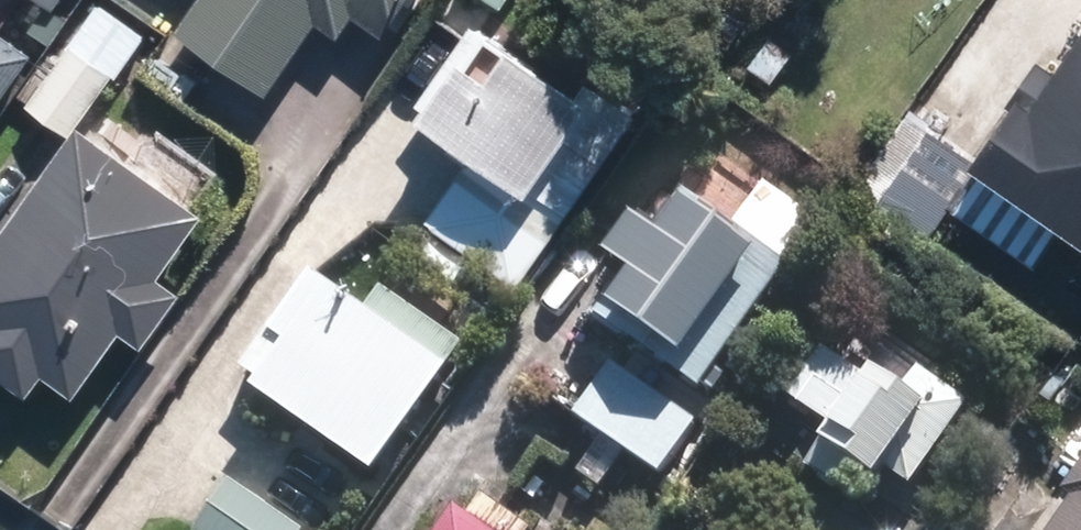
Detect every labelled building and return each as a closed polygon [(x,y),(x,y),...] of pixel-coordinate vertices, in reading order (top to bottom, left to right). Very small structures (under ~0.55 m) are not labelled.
[(181,31),(274,94),(323,22),(344,37),(359,15),(390,36),(414,0),(202,0),(181,31)] [(104,1),(32,104),(76,135),(117,76),(124,81),(155,36),(104,1)] [(41,40),(0,11),(0,98),(41,40)] [(456,50),(416,109),(521,180),(581,92),(484,25),(464,55),(456,50)] [(799,53),(774,35),(753,65),(778,82),(799,53)] [(974,156),(1080,229),(1080,41),(1063,68),(1043,55),(974,156)] [(187,289),(169,277),(213,215),(86,124),(0,246),(0,368),(39,395),(53,374),(84,396),(130,332),(148,345),(187,289)] [(797,253),(694,180),(668,216),(647,201),(618,241),(639,255),(604,304),(708,378),(797,253)] [(364,296),(309,258),(279,301),(239,359),(256,371),(251,377),(372,462),(447,356),(462,334),(379,275),(364,296)] [(922,472),(979,392),(929,357),(915,377),(885,357),(878,369),(824,330),(789,378),(842,415),(814,455),(863,490),(879,466),(891,473),(901,459),(922,472)] [(582,404),(670,464),(708,410),(620,349),(582,404)] [(1067,476),(1078,484),(1046,529),(1080,529),(1080,456),(1067,476)] [(489,481),(475,503),(460,493),(434,529),(528,529),(538,514),(489,481)] [(223,485),(191,529),(289,529),(223,485)]
